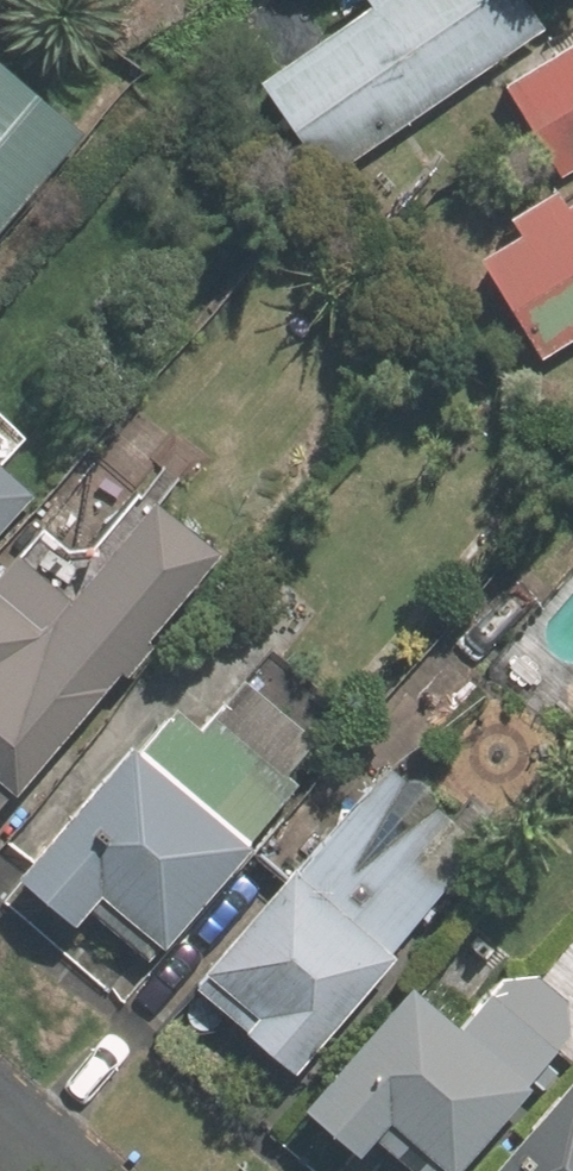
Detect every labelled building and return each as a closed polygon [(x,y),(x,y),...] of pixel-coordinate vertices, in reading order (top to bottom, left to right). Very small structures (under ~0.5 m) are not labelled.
[(268,74),(335,175),(555,31),(535,0),(381,0),(268,74)] [(511,83),(572,175),(572,42),(511,83)] [(91,132),(0,54),(0,238),(91,132)] [(484,254),(547,358),(572,343),(572,201),(484,254)] [(42,483),(0,446),(0,530),(42,483)] [(0,578),(0,767),(22,786),(232,548),(167,491),(80,590),(28,545),(0,578)] [(186,695),(34,864),(87,912),(110,886),(169,940),(308,786),(219,706),(210,716),(186,695)] [(395,758),(203,976),(307,1068),(411,951),(400,942),(490,841),(395,758)] [(316,1097),(370,1145),(400,1112),(462,1168),(572,1046),(572,1044),(500,978),(468,1014),(426,976),(316,1097)] [(494,1170),(572,1170),(572,1083),(494,1170)]
